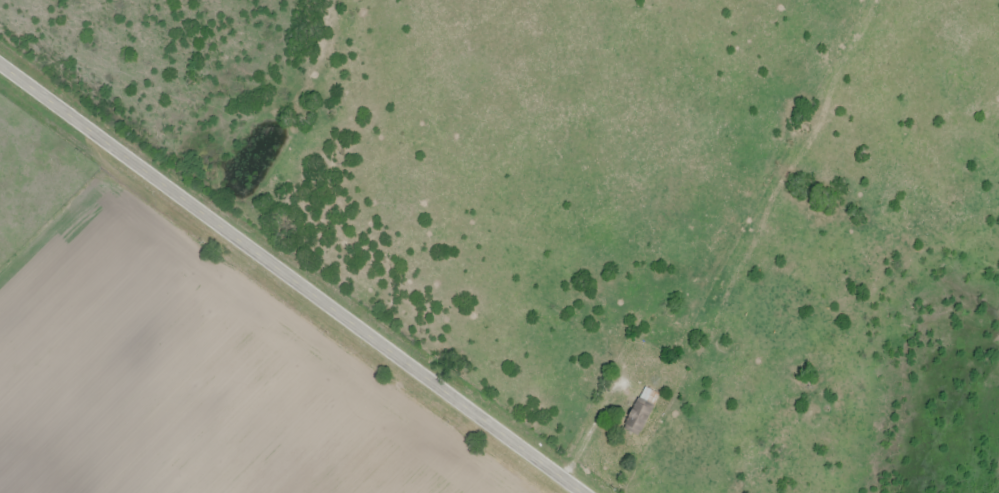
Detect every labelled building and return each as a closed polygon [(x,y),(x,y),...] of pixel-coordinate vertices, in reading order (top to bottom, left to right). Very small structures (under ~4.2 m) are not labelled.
[(659,394),(643,387),(624,431),(640,438),(659,394)]
